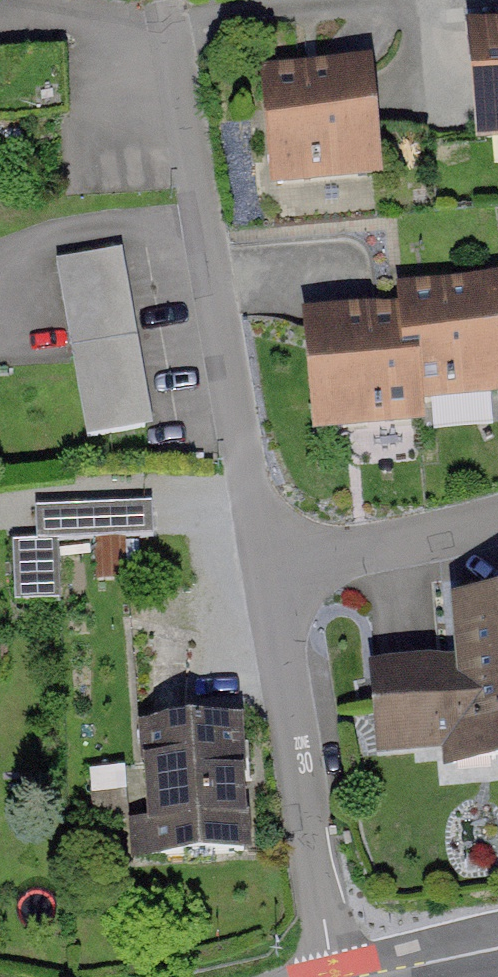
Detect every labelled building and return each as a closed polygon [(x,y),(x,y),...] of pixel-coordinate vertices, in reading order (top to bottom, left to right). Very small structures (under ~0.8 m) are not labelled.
[(467,23),(478,145),(497,143),(497,21),(467,23)] [(377,63),(271,67),(276,190),(382,185),(377,63)] [(153,419),(121,246),(49,259),(81,432),(153,419)] [(423,412),(497,407),(497,274),(413,280),(423,412)] [(317,304),(326,437),(422,430),(413,298),(317,304)] [(149,499),(32,504),(33,539),(47,539),(54,538),(90,537),(92,580),(124,578),(122,534),(150,533),(149,499)] [(16,540),(6,540),(9,597),(18,597),(49,596),(56,595),(54,538),(47,539),(33,539),(16,540)] [(392,777),(497,766),(497,586),(451,591),(458,660),(380,668),(392,777)] [(246,862),(236,720),(141,726),(150,868),(246,862)]
